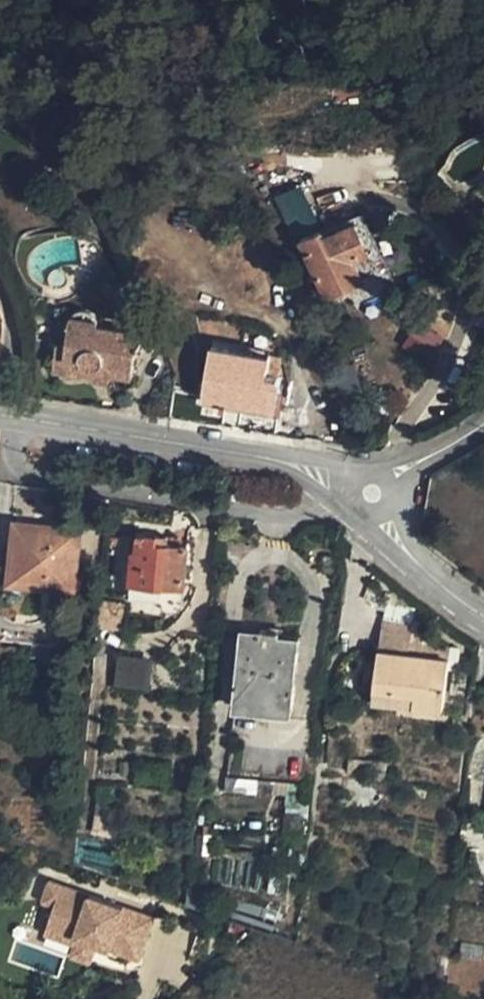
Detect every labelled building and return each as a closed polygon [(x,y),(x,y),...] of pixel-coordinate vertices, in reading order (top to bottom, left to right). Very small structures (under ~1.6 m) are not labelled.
[(299,185),(272,198),(292,237),(318,224),(299,185)] [(371,251),(358,220),(349,224),(363,255),(371,251)] [(363,255),(349,224),(333,231),(331,226),(301,238),(328,296),(348,287),(344,279),(361,271),(355,259),(363,255)] [(364,279),(361,271),(344,279),(348,287),(364,279)] [(132,375),(139,327),(124,325),(100,321),(100,319),(100,318),(99,316),(98,314),(98,313),(96,312),(96,311),(94,309),(93,308),(91,307),(88,307),(86,306),(85,306),(83,306),(81,306),(80,307),(77,308),(76,309),(74,310),(72,312),(71,313),(71,314),(70,316),(69,318),(65,344),(56,342),(52,367),(93,374),(94,369),(104,364),(109,371),(132,375)] [(124,325),(126,313),(91,307),(93,308),(94,309),(96,311),(96,312),(98,313),(98,314),(99,316),(100,318),(100,319),(100,321),(124,325)] [(420,313),(401,351),(429,365),(448,327),(420,313)] [(275,406),(280,378),(273,370),(266,369),(269,353),(211,343),(203,395),(275,406)] [(109,371),(104,364),(94,369),(93,374),(92,377),(108,380),(109,371)] [(42,525),(16,523),(11,578),(74,584),(79,529),(54,526),(54,532),(41,531),(42,525)] [(137,551),(133,551),(130,582),(185,587),(189,545),(167,543),(168,535),(138,533),(137,551)] [(74,584),(52,582),(44,645),(68,647),(74,584)] [(185,587),(130,582),(129,596),(162,599),(168,626),(184,610),(190,601),(194,588),(185,587)] [(168,626),(162,599),(129,596),(126,629),(148,631),(168,626)] [(382,622),(378,650),(409,654),(411,641),(412,627),(382,622)] [(292,714),(299,638),(279,635),(280,631),(260,629),(260,631),(258,631),(258,634),(241,633),(234,708),(292,714)] [(451,646),(411,641),(409,654),(450,659),(451,646)] [(409,654),(378,650),(377,661),(374,688),(416,692),(414,705),(444,708),(450,659),(409,654)] [(114,687),(149,689),(151,659),(116,657),(114,687)] [(363,687),(374,688),(377,661),(366,660),(363,687)] [(416,692),(374,688),(372,700),(414,705),(416,692)] [(244,791),(254,792),(255,779),(227,776),(226,788),(244,791)] [(273,794),(275,781),(255,779),(254,792),(273,794)] [(287,795),(288,782),(275,781),(273,794),(287,795)] [(300,810),(303,783),(288,782),(287,795),(285,808),(300,810)] [(112,816),(113,802),(99,802),(98,815),(112,816)] [(302,836),(304,816),(284,814),(282,834),(302,836)] [(66,908),(71,891),(49,883),(43,900),(55,904),(66,908)] [(66,908),(55,904),(45,933),(74,943),(77,936),(78,937),(97,943),(140,958),(153,919),(71,891),(66,908)] [(97,943),(78,937),(72,955),(90,961),(97,943)] [(483,957),(483,946),(461,943),(459,958),(483,961),(483,957)]
